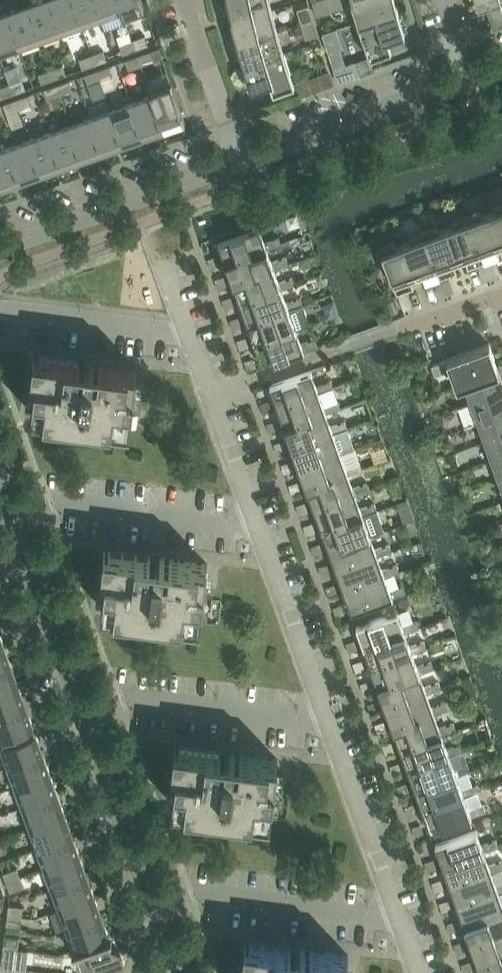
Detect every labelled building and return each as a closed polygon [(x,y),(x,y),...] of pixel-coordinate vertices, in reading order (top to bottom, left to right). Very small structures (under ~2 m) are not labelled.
[(49,0),(39,0),(28,4),(40,39),(61,32),(49,0)] [(72,0),(49,0),(61,32),(81,24),(72,0)] [(96,0),(72,0),(81,24),(102,17),(96,0)] [(118,0),(96,0),(102,17),(120,10),(122,15),(120,10),(122,10),(118,0)] [(142,0),(118,0),(122,10),(120,10),(122,15),(145,7),(142,0)] [(270,0),(227,0),(232,18),(231,18),(231,19),(272,8),(270,0)] [(329,0),(317,0),(314,1),(317,14),(332,10),(329,0)] [(344,0),(329,0),(332,10),(346,6),(344,0)] [(358,21),(357,21),(358,22),(398,9),(395,0),(352,0),(358,21)] [(479,5),(487,3),(494,24),(486,27),(487,28),(501,23),(501,0),(477,0),(479,5)] [(40,39),(28,4),(8,11),(20,46),(40,39)] [(313,20),(309,6),(298,9),(302,23),(313,20)] [(278,30),(272,8),(231,19),(238,41),(237,41),(237,42),(278,30)] [(402,23),(398,9),(358,22),(370,58),(392,50),(388,38),(405,32),(402,23)] [(8,11),(0,14),(0,54),(20,46),(8,11)] [(317,34),(313,20),(302,23),(307,37),(317,34)] [(284,52),(278,30),(237,42),(244,64),(284,52)] [(149,44),(145,35),(132,40),(136,49),(149,44)] [(136,49),(132,40),(120,44),(124,54),(136,49)] [(107,59),(104,50),(92,54),(95,64),(107,59)] [(154,60),(151,50),(138,55),(141,65),(154,60)] [(286,58),(284,52),(244,64),(252,88),(269,82),(273,93),(295,85),(290,72),(286,58)] [(95,64),(92,54),(79,58),(83,68),(95,64)] [(141,65),(138,55),(126,59),(129,69),(141,65)] [(360,74),(356,62),(335,70),(339,81),(360,74)] [(67,74),(63,64),(51,69),(54,78),(67,74)] [(113,75),(109,65),(97,69),(101,79),(113,75)] [(54,78),(51,69),(39,73),(42,83),(54,78)] [(101,79),(97,69),(85,74),(89,84),(101,79)] [(334,83),(329,71),(309,79),(313,91),(334,83)] [(26,89),(23,79),(10,83),(14,93),(26,89)] [(72,89),(69,80),(57,84),(60,94),(72,89)] [(186,122),(173,86),(172,82),(149,90),(150,95),(152,94),(165,129),(186,122)] [(10,83),(0,87),(0,93),(2,97),(14,93),(10,83)] [(60,94),(57,84),(44,88),(48,98),(60,94)] [(32,104),(28,94),(16,99),(19,108),(32,104)] [(152,94),(150,95),(132,101),(144,136),(165,129),(152,94)] [(19,108),(16,99),(4,103),(7,113),(19,108)] [(144,136),(132,101),(111,109),(124,144),(144,136)] [(124,144),(111,109),(91,116),(104,151),(124,144)] [(104,151),(91,116),(71,123),(83,158),(104,151)] [(83,158),(71,123),(50,131),(63,166),(83,158)] [(63,166),(50,131),(30,138),(43,173),(63,166)] [(43,173),(30,138),(10,145),(22,180),(43,173)] [(10,145),(0,149),(0,184),(2,188),(22,180),(10,145)] [(496,203),(498,208),(490,211),(501,243),(501,201),(496,203)] [(490,211),(483,213),(481,208),(467,213),(490,278),(498,275),(492,258),(500,255),(497,246),(501,244),(501,243),(490,211)] [(490,278),(467,213),(453,218),(455,223),(447,226),(460,260),(465,258),(468,267),(477,264),(483,281),(490,278)] [(460,260),(447,226),(440,229),(438,224),(424,229),(447,293),(455,291),(449,274),(457,271),(454,262),(460,260)] [(226,262),(267,247),(281,242),(279,236),(265,241),(260,226),(218,241),(226,262)] [(447,293),(424,229),(410,234),(412,239),(404,241),(417,275),(422,273),(425,282),(434,279),(440,296),(447,293)] [(417,275),(404,241),(397,244),(395,239),(377,246),(384,266),(388,265),(392,277),(397,292),(398,292),(404,309),(412,306),(406,289),(414,286),(411,277),(417,275)] [(233,283),(275,268),(289,263),(286,256),(272,261),(267,247),(226,262),(233,283)] [(219,265),(216,256),(208,259),(211,268),(219,265)] [(282,288),(296,283),(294,277),(280,282),(275,268),(233,283),(241,303),(282,288)] [(226,285),(223,277),(215,280),(218,288),(226,285)] [(289,309),(304,304),(301,297),(287,302),(282,288),(241,303),(248,324),(289,309)] [(233,306),(230,297),(223,300),(226,309),(233,306)] [(297,329),(311,324),(308,318),(294,323),(289,309),(248,324),(255,344),(297,329)] [(241,326),(238,317),(230,320),(233,329),(241,326)] [(304,349),(318,344),(316,338),(302,343),(297,329),(255,344),(263,365),(305,350),(304,349)] [(248,346),(245,338),(237,341),(240,349),(248,346)] [(490,343),(447,358),(448,359),(432,365),(436,375),(451,369),(457,386),(501,370),(501,363),(497,364),(490,343)] [(130,425),(137,368),(34,354),(31,378),(35,379),(31,412),(130,425)] [(256,367),(252,358),(245,361),(248,370),(256,367)] [(319,392),(333,386),(331,380),(317,385),(312,370),(270,385),(278,406),(319,391),(319,392)] [(501,377),(501,376),(501,370),(457,386),(458,386),(465,384),(472,402),(501,391),(501,378),(501,377)] [(327,412),(341,407),(338,400),(324,405),(319,392),(319,391),(278,406),(285,427),(327,412)] [(472,402),(458,407),(465,426),(479,421),(501,413),(501,391),(472,402)] [(271,409),(268,400),(260,403),(263,412),(271,409)] [(334,432),(348,427),(346,421),(332,426),(327,412),(285,427),(293,447),(334,432)] [(479,421),(486,440),(501,435),(501,413),(479,421)] [(278,430),(275,421),(267,424),(270,432),(278,430)] [(341,453),(355,448),(353,441),(339,446),(334,432),(293,447),(300,468),(341,453)] [(501,456),(501,435),(486,440),(493,460),(501,456)] [(285,450),(282,441),(274,444),(278,453),(285,450)] [(349,473),(363,468),(360,462),(346,467),(341,453),(300,468),(307,488),(349,473)] [(493,460),(499,479),(501,478),(501,456),(493,460)] [(293,470),(290,462),(282,465),(285,473),(293,470)] [(356,494),(370,489),(368,482),(354,487),(349,473),(307,488),(315,509),(356,494)] [(300,491),(297,482),(289,485),(292,494),(300,491)] [(364,514),(377,509),(375,503),(361,508),(356,494),(315,509),(322,529),(364,514)] [(307,511),(304,503),(297,506),(300,514),(307,511)] [(371,535),(385,530),(382,523),(368,528),(364,514),(322,529),(329,550),(371,535)] [(315,532),(312,523),(304,526),(307,535),(315,532)] [(378,555),(392,550),(390,544),(376,549),(371,535),(329,550),(337,570),(378,555)] [(322,552),(319,544),(311,547),(314,555),(322,552)] [(205,585),(208,563),(104,550),(101,574),(106,574),(102,607),(200,620),(205,585)] [(386,576),(399,570),(397,564),(383,569),(378,555),(337,570),(344,590),(386,576)] [(330,573),(326,564),(319,567),(322,576),(330,573)] [(393,596),(407,591),(404,584),(390,589),(386,576),(344,590),(352,612),(393,597),(393,596)] [(337,593),(334,584),(326,587),(329,596),(337,593)] [(344,613),(341,605),(333,608),(336,616),(344,613)] [(406,631),(419,626),(417,620),(403,625),(398,610),(356,625),(364,646),(406,631)] [(413,652),(427,647),(425,640),(411,645),(406,631),(364,646),(372,667),(413,652)] [(357,649),(354,640),(346,643),(349,652),(357,649)] [(4,644),(0,645),(0,668),(12,664),(4,644)] [(379,687),(420,672),(434,667),(432,661),(418,665),(413,652),(372,667),(379,687)] [(364,669),(361,660),(353,663),(357,672),(364,669)] [(12,664),(0,668),(0,691),(19,684),(12,664)] [(386,707),(428,693),(441,687),(439,681),(425,686),(420,672),(379,687),(386,707)] [(372,690),(369,681),(361,684),(364,692),(372,690)] [(19,684),(0,691),(0,714),(26,705),(19,684)] [(435,713),(449,708),(447,701),(433,706),(428,693),(386,707),(394,728),(435,713)] [(379,710),(376,701),(368,704),(371,713),(379,710)] [(26,705),(0,714),(0,738),(34,726),(26,705)] [(442,734),(456,728),(454,722),(440,727),(435,713),(394,728),(401,749),(442,734)] [(386,730),(383,722),(375,725),(379,733),(386,730)] [(36,732),(0,745),(0,748),(7,766),(44,753),(36,732)] [(450,754),(464,749),(461,743),(448,748),(442,734),(401,749),(408,769),(450,754)] [(394,751),(391,742),(383,745),(386,754),(394,751)] [(271,816),(278,759),(175,745),(171,769),(176,770),(172,803),(271,816)] [(51,773),(44,753),(7,766),(14,787),(51,773)] [(457,775),(471,769),(469,763),(455,768),(450,754),(408,769),(416,790),(457,775)] [(401,772),(398,763),(390,766),(393,774),(401,772)] [(58,794),(51,773),(14,787),(21,807),(58,794)] [(465,795),(478,790),(476,783),(462,788),(457,775),(416,790),(423,810),(465,795)] [(409,792),(405,783),(398,786),(401,795),(409,792)] [(66,814),(58,794),(21,807),(29,827),(66,814)] [(472,815),(486,810),(483,804),(469,809),(465,795),(423,810),(431,831),(472,816),(472,815)] [(416,812),(413,804),(405,807),(408,815),(416,812)] [(73,835),(66,814),(29,827),(36,848),(73,835)] [(423,833),(420,824),(412,827),(415,836),(423,833)] [(485,851),(499,846),(496,839),(482,844),(477,829),(435,844),(443,866),(485,851)] [(81,855),(73,835),(36,848),(43,868),(81,855)] [(501,867),(501,860),(490,865),(485,851),(443,866),(451,886),(492,871),(501,867)] [(88,875),(81,855),(43,868),(51,889),(88,875)] [(436,868),(433,859),(425,862),(428,871),(436,868)] [(21,877),(17,867),(3,872),(7,882),(21,877)] [(501,891),(501,883),(497,885),(492,871),(451,886),(458,907),(499,892),(499,891),(501,891)] [(95,896),(88,875),(51,889),(58,909),(95,896)] [(24,886),(21,877),(7,882),(10,891),(24,886)] [(443,888),(440,880),(432,883),(435,891),(443,888)] [(499,892),(458,907),(465,927),(501,914),(501,899),(499,892)] [(65,929),(103,916),(95,896),(58,909),(51,912),(58,933),(66,930),(65,929)] [(451,909),(448,900),(440,903),(443,912),(451,909)] [(22,916),(23,906),(9,904),(8,914),(22,916)] [(21,926),(22,916),(8,914),(6,924),(21,926)] [(465,927),(473,947),(501,937),(501,914),(465,927)] [(110,937),(103,916),(65,929),(66,930),(73,951),(75,950),(75,949),(110,937)] [(458,929),(455,921),(447,923),(450,932),(458,929)] [(18,946),(20,936),(5,934),(4,944),(18,946)] [(116,946),(113,944),(110,937),(75,949),(75,950),(73,951),(76,950),(81,967),(80,968),(108,972),(110,972),(113,971),(116,970),(118,969),(120,967),(122,964),(123,960),(123,957),(123,953),(121,950),(119,948),(116,946)] [(473,947),(480,968),(501,960),(501,937),(473,947)] [(349,954),(245,941),(242,965),(247,965),(246,972),(346,972),(349,954)] [(465,950),(462,941),(454,944),(458,953),(465,950)] [(15,969),(18,946),(4,944),(1,967),(15,969)] [(480,968),(482,972),(501,972),(501,960),(480,968)] [(473,970),(470,961),(462,964),(465,972),(473,970)]
